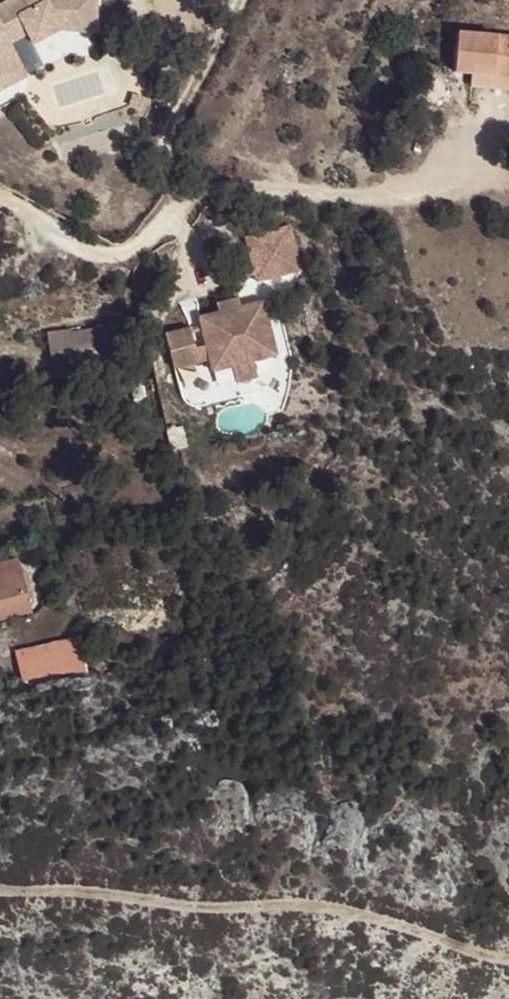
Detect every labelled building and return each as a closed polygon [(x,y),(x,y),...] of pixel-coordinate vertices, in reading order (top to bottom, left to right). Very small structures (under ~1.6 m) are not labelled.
[(0,5),(0,43),(6,40),(8,44),(27,33),(33,44),(58,30),(94,32),(96,0),(10,0),(0,5)] [(457,34),(454,73),(471,74),(471,64),(494,65),(493,75),(508,76),(508,38),(457,34)] [(494,65),(471,64),(471,74),(470,85),(508,89),(508,76),(493,75),(494,65)] [(289,226),(245,239),(257,282),(300,270),(289,226)] [(263,331),(260,321),(268,319),(263,301),(240,308),(238,299),(216,304),(218,313),(198,318),(206,346),(194,349),(189,328),(164,335),(173,370),(209,360),(212,372),(232,367),(235,383),(257,377),(253,361),(277,355),(270,330),(263,331)] [(270,330),(268,319),(260,321),(263,331),(270,330)] [(123,322),(108,324),(109,331),(70,336),(74,366),(117,359),(116,348),(127,347),(123,322)] [(183,427),(167,431),(171,451),(188,447),(183,427)] [(0,576),(0,600),(23,593),(17,571),(0,576)] [(80,637),(16,651),(24,684),(87,670),(80,637)]
